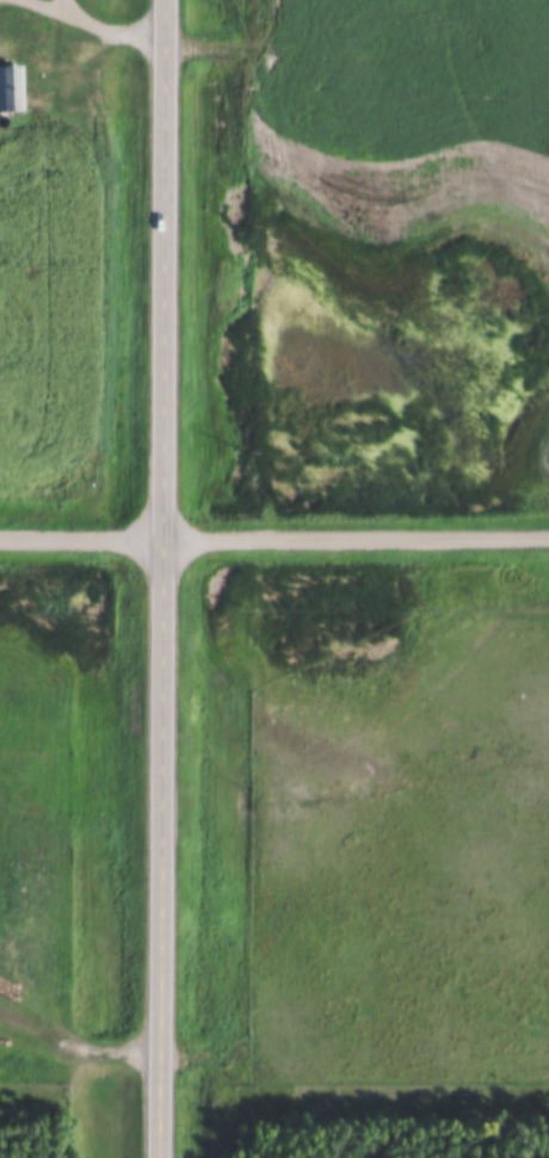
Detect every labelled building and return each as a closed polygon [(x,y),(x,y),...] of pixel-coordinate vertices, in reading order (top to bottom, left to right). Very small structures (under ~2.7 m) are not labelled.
[(20,111),(20,97),(7,98),(6,69),(0,69),(0,111),(20,111)]
